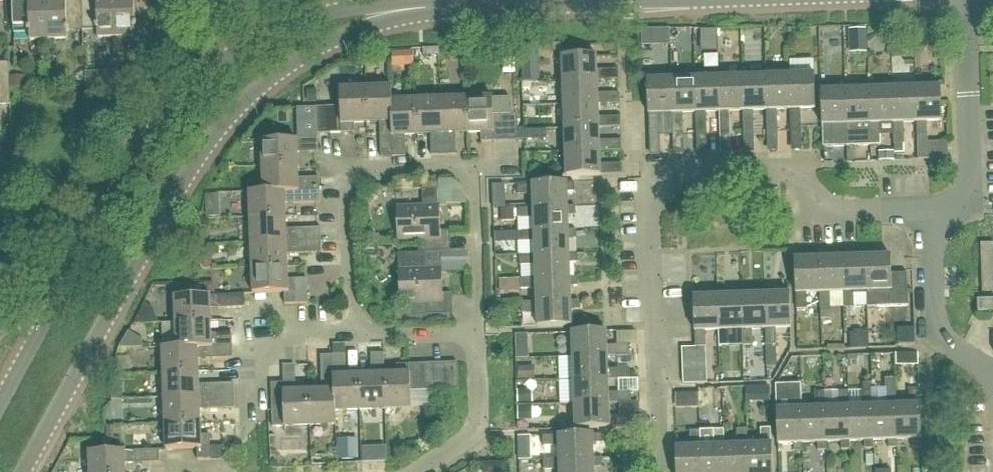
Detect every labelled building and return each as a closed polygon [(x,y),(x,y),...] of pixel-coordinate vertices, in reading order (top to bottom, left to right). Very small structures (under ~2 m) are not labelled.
[(49,42),(48,0),(13,0),(15,34),(30,33),(31,43),(49,42)] [(82,0),(48,0),(49,42),(68,41),(68,32),(83,31),(82,0)] [(99,40),(117,40),(116,0),(82,0),(83,31),(99,31),(99,40)] [(117,40),(136,39),(136,30),(152,29),(151,0),(116,0),(117,40)] [(864,31),(848,31),(848,42),(864,42),(864,31)] [(598,81),(598,82),(619,81),(619,70),(597,71),(597,56),(562,58),(563,82),(598,81)] [(10,106),(11,106),(11,88),(10,64),(0,64),(0,106),(10,106)] [(791,110),(791,132),(802,132),(801,110),(816,109),(815,75),(790,76),(791,110)] [(778,111),(791,110),(790,76),(766,77),(767,111),(768,133),(779,132),(778,111)] [(754,111),(767,111),(766,77),(743,78),(744,112),(743,112),(744,134),(755,133),(754,111)] [(730,112),(743,112),(744,112),(743,78),(719,79),(720,113),(721,135),(722,150),(731,150),(730,134),(731,134),(730,112)] [(707,113),(720,113),(719,79),(696,80),(697,114),(696,114),(697,135),(708,135),(707,113)] [(660,115),(673,115),(672,80),(648,81),(648,102),(649,115),(650,137),(660,137),(660,115)] [(683,114),(696,114),(697,114),(696,80),(672,80),(673,115),(673,136),(684,136),(683,114)] [(598,95),(598,82),(598,81),(563,82),(564,106),(598,105),(620,105),(620,94),(598,95)] [(917,123),(918,145),(918,157),(929,157),(928,144),(928,122),(942,122),(942,103),(941,87),(917,88),(917,123)] [(392,102),(392,88),(366,89),(368,124),(380,123),(382,158),(394,158),(392,102)] [(905,145),(905,123),(917,123),(917,88),(893,89),(894,124),(895,146),(905,145)] [(341,90),(341,107),(329,108),(330,134),(355,133),(355,124),(368,124),(366,89),(341,90)] [(881,124),(894,124),(893,89),(869,90),(870,125),(871,125),(871,146),(882,146),(881,124)] [(870,125),(869,90),(846,91),(847,125),(846,125),(847,147),(858,147),(871,146),(871,125),(870,125)] [(824,148),(834,147),(847,147),(846,125),(847,125),(846,91),(821,91),(823,126),(824,126),(824,148)] [(494,99),(493,98),(467,99),(469,135),(481,134),(482,143),(519,142),(518,115),(510,115),(509,98),(494,99)] [(456,135),(469,135),(467,99),(442,100),(444,156),(457,156),(456,135)] [(432,157),(444,156),(442,100),(417,101),(418,136),(431,136),(432,157)] [(406,137),(418,136),(417,101),(392,102),(394,158),(407,158),(406,137)] [(599,119),(598,105),(564,106),(565,129),(599,128),(599,129),(621,128),(621,118),(599,119)] [(318,134),(330,134),(329,108),(317,108),(318,134)] [(600,142),(599,129),(599,128),(565,129),(566,153),(600,152),(600,153),(622,152),(622,141),(600,142)] [(318,140),(262,142),(263,168),(298,166),(297,154),(318,153),(318,140)] [(601,166),(600,153),(600,152),(566,153),(567,178),(601,176),(623,175),(622,165),(601,166)] [(263,193),(320,191),(319,178),(298,179),(298,166),(263,168),(263,193)] [(568,208),(567,193),(575,193),(575,184),(567,184),(533,185),(517,186),(517,196),(533,196),(534,209),(568,208)] [(225,187),(228,202),(239,200),(236,185),(225,187)] [(450,252),(451,252),(450,240),(441,240),(439,190),(422,190),(423,207),(397,208),(398,242),(424,241),(424,253),(441,253),(450,252)] [(250,219),(285,218),(285,205),(320,204),(320,191),(263,193),(249,193),(250,219)] [(487,202),(487,217),(507,217),(507,202),(487,202)] [(569,232),(568,221),(576,221),(576,208),(568,208),(534,209),(518,209),(518,220),(534,219),(534,232),(534,233),(569,232)] [(251,244),(321,242),(321,229),(286,230),(285,218),(250,219),(251,244)] [(570,255),(569,241),(577,240),(577,231),(569,232),(534,233),(534,232),(518,233),(519,243),(535,243),(535,256),(535,257),(570,255)] [(252,269),(287,268),(287,255),(322,254),(321,242),(251,244),(252,269)] [(868,292),(867,292),(868,308),(909,306),(908,274),(892,274),(891,256),(876,257),(875,249),(866,250),(866,257),(868,292)] [(868,292),(866,257),(852,258),(852,250),(843,250),(843,258),(844,293),(844,292),(844,309),(855,308),(854,292),(867,292),(868,292)] [(831,319),(830,293),(844,292),(844,293),(843,258),(828,259),(828,251),(819,251),(819,259),(821,294),(820,293),(821,310),(822,319),(831,319)] [(468,263),(468,252),(451,252),(450,252),(450,264),(468,263)] [(821,294),(819,259),(805,260),(804,252),(795,252),(796,260),(795,260),(796,294),(797,294),(797,310),(807,310),(807,294),(820,293),(821,294)] [(452,303),(443,303),(441,253),(424,253),(425,270),(399,271),(400,305),(426,304),(426,316),(453,316),(452,303)] [(570,279),(570,264),(578,264),(578,255),(570,255),(535,257),(535,256),(519,256),(520,267),(536,266),(536,280),(570,279)] [(308,280),(288,280),(287,268),(252,269),(253,295),(284,294),(285,306),(308,305),(308,280)] [(571,303),(571,302),(571,288),(579,287),(578,278),(570,279),(536,280),(520,280),(520,290),(536,290),(537,303),(537,304),(571,303)] [(983,283),(983,296),(992,296),(992,282),(983,283)] [(175,298),(195,297),(194,285),(174,286),(175,298)] [(765,296),(765,295),(751,296),(751,288),(741,289),(742,296),(743,331),(743,347),(753,346),(752,330),(766,330),(765,296)] [(766,330),(766,346),(777,346),(776,329),(791,329),(790,295),(774,295),(774,288),(765,288),(765,295),(765,296),(766,330)] [(743,331),(742,296),(727,297),(727,289),(718,290),(718,297),(718,298),(719,332),(719,348),(730,347),(729,331),(743,331)] [(718,298),(718,297),(703,298),(703,290),(694,290),(694,298),(693,298),(694,332),(695,332),(696,349),(706,348),(706,332),(719,332),(718,298)] [(176,323),(211,322),(210,310),(245,309),(245,296),(211,297),(195,297),(175,298),(176,323)] [(156,310),(145,301),(133,325),(160,324),(156,310)] [(537,304),(537,303),(521,304),(521,314),(537,314),(538,328),(572,327),(572,311),(580,311),(579,302),(571,302),(571,303),(537,304)] [(992,314),(992,302),(978,302),(979,315),(992,314)] [(177,348),(233,347),(232,334),(211,335),(211,322),(176,323),(177,348)] [(892,336),(908,336),(908,323),(892,323),(892,336)] [(607,357),(607,358),(629,357),(629,346),(607,347),(607,332),(572,333),(573,358),(607,357)] [(130,333),(121,350),(145,349),(144,341),(130,333)] [(516,347),(528,347),(528,335),(515,335),(516,347)] [(341,356),(346,356),(345,345),(333,346),(333,356),(341,356)] [(164,374),(199,373),(198,360),(233,359),(233,347),(177,348),(177,349),(163,349),(164,374)] [(840,362),(860,361),(859,347),(839,349),(840,362)] [(683,362),(707,361),(706,348),(696,349),(682,349),(683,362)] [(384,375),(385,375),(384,354),(371,355),(372,375),(359,376),(360,411),(385,410),(384,375)] [(336,426),(335,412),(333,356),(321,357),(322,391),(309,392),(310,427),(336,426)] [(360,411),(359,376),(347,376),(346,356),(341,356),(333,356),(335,412),(360,411)] [(608,371),(607,358),(607,357),(573,358),(574,382),(608,380),(608,381),(630,380),(630,370),(608,371)] [(683,374),(707,373),(707,361),(683,362),(683,374)] [(422,392),(434,391),(433,364),(421,365),(422,392)] [(434,391),(446,391),(445,364),(433,364),(434,391)] [(445,364),(446,391),(459,390),(458,364),(445,364)] [(410,392),(422,392),(421,365),(397,366),(397,374),(385,375),(384,375),(385,410),(411,409),(410,392)] [(165,399),(234,397),(234,384),(199,386),(199,373),(164,374),(165,399)] [(707,373),(683,374),(684,385),(707,384),(707,373)] [(541,375),(526,376),(527,387),(542,386),(541,375)] [(896,407),(897,406),(896,379),(885,380),(886,407),(874,407),(873,407),(874,441),(889,441),(889,449),(899,448),(898,440),(897,441),(896,407)] [(609,394),(608,381),(608,380),(574,382),(575,405),(609,404),(609,405),(631,404),(631,393),(609,394)] [(273,428),(310,427),(309,392),(296,392),(296,383),(271,384),(273,428)] [(691,399),(689,385),(667,389),(669,402),(691,399)] [(779,445),(794,444),(795,452),(804,452),(803,444),(802,444),(801,410),(803,410),(802,385),(777,386),(779,445)] [(897,441),(898,440),(912,440),(913,448),(922,447),(921,439),(922,439),(921,405),(920,405),(920,394),(919,390),(910,390),(910,406),(897,406),(896,407),(897,441)] [(873,407),(874,407),(873,391),(863,391),(863,408),(850,408),(849,408),(850,442),(851,442),(865,442),(866,450),(875,449),(874,441),(873,407)] [(839,392),(839,408),(826,409),(827,443),(841,442),(842,451),(851,450),(851,442),(850,442),(849,408),(850,408),(849,392),(839,392)] [(815,393),(816,409),(803,410),(801,410),(802,444),(803,444),(818,443),(818,452),(827,451),(827,443),(826,409),(825,393),(815,393)] [(166,425),(200,424),(200,410),(235,409),(234,397),(165,399),(166,425)] [(610,418),(609,405),(609,404),(575,405),(576,430),(610,429),(610,428),(632,427),(632,417),(610,418)] [(200,424),(166,425),(166,451),(197,450),(198,461),(211,460),(219,460),(222,456),(222,447),(210,448),(210,435),(201,436),(200,424)] [(772,445),(771,429),(761,430),(762,445),(748,446),(747,446),(748,471),(773,471),(772,445)] [(748,446),(748,430),(738,431),(738,446),(725,447),(724,447),(725,471),(748,471),(747,446),(748,446)] [(725,447),(724,431),(714,432),(714,447),(701,447),(700,448),(701,471),(725,471),(724,447),(725,447)] [(701,447),(701,432),(690,432),(691,448),(676,449),(677,471),(701,471),(700,448),(701,447)] [(594,460),(593,445),(601,445),(601,436),(593,436),(593,435),(559,436),(559,437),(543,437),(543,448),(559,447),(560,460),(560,461),(594,460)] [(358,448),(340,448),(340,461),(358,461),(358,448)] [(365,464),(378,463),(378,448),(364,449),(365,464)] [(125,465),(160,463),(160,451),(125,452),(90,453),(91,471),(125,471),(125,465)] [(594,469),(602,468),(602,459),(594,460),(560,461),(560,460),(544,461),(544,471),(560,471),(594,471),(594,469)] [(65,465),(65,471),(80,471),(80,464),(65,465)]
